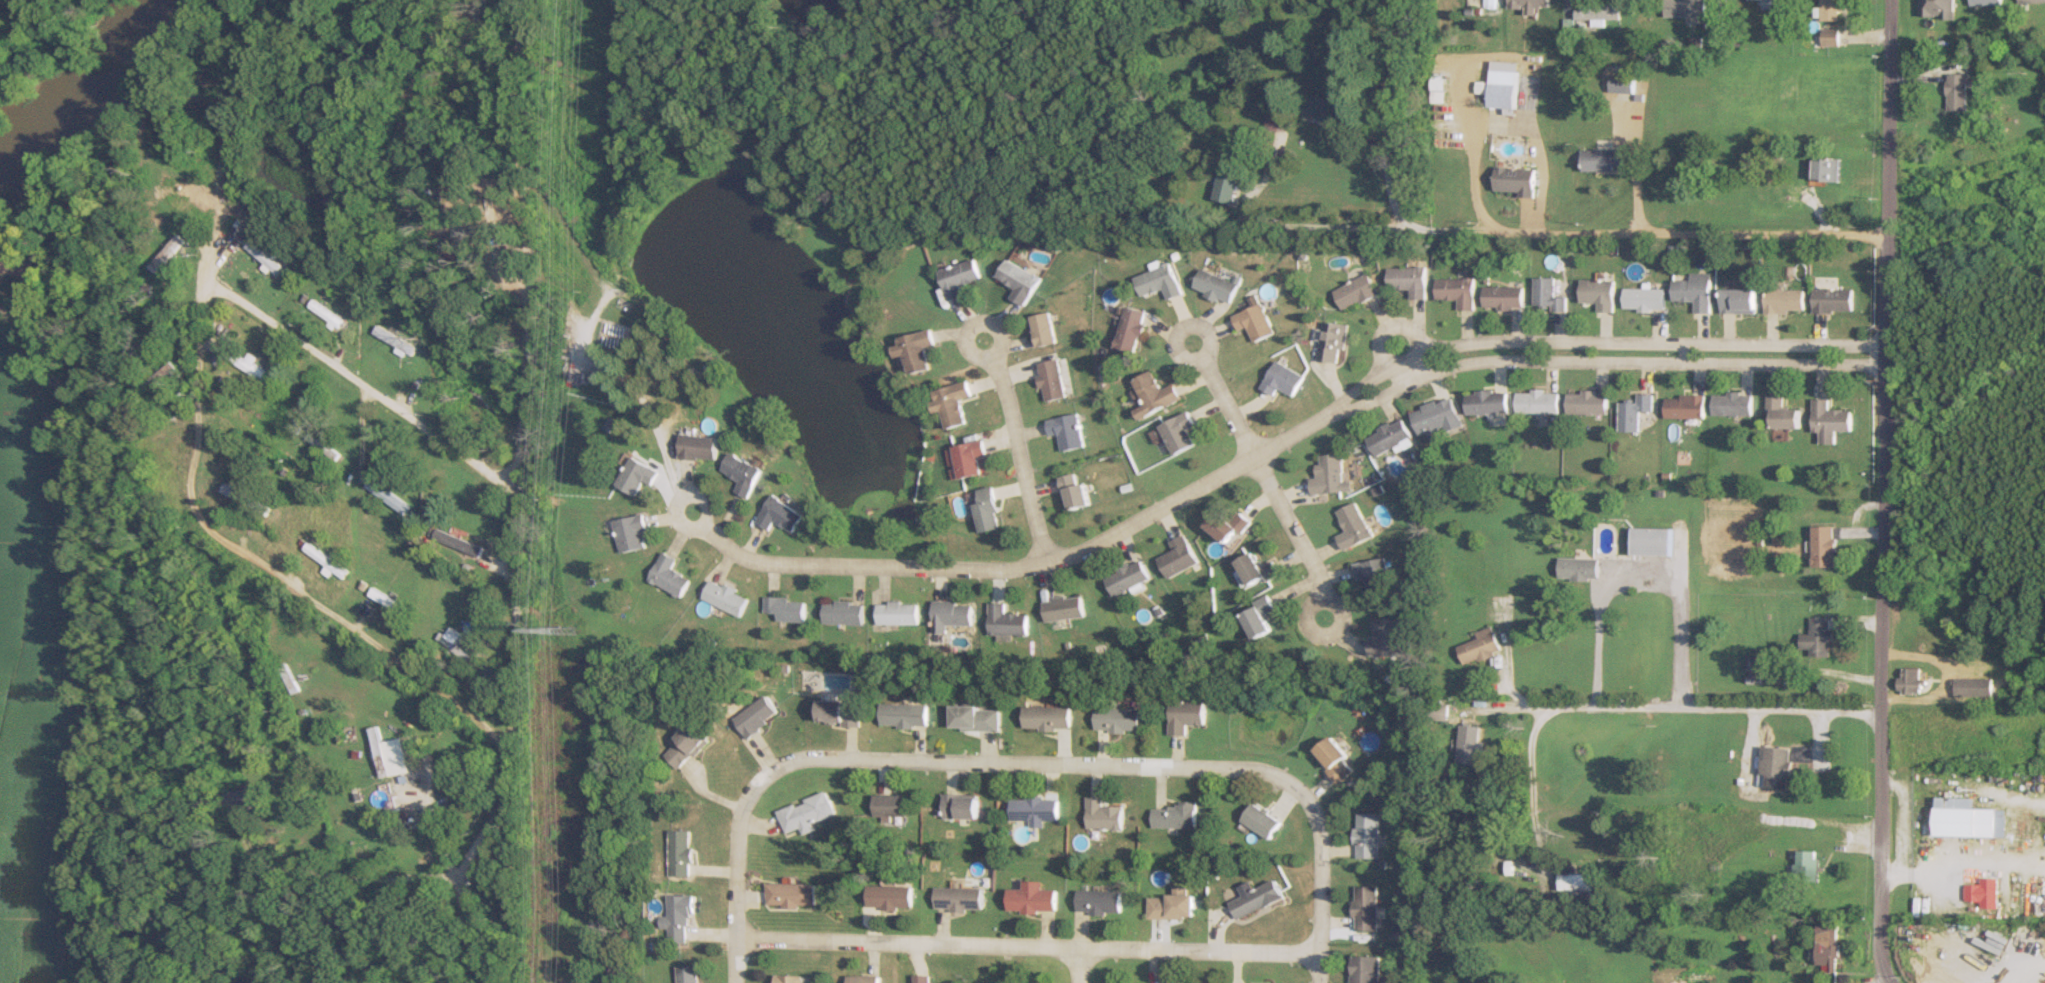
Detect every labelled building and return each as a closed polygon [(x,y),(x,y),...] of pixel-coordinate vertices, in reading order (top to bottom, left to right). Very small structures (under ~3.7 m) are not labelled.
[(1667,18),(1706,18),(1706,0),(1667,0),(1667,18)] [(1822,21),(1843,21),(1843,0),(1822,0),(1822,21)] [(1956,0),(1921,0),(1921,18),(1956,18),(1956,0)] [(1580,1),(1580,19),(1620,19),(1620,1),(1580,1)] [(1824,45),(1840,45),(1840,30),(1824,30),(1824,45)] [(1490,107),(1516,107),(1516,70),(1490,70),(1490,107)] [(1968,74),(1948,74),(1948,110),(1968,110),(1968,74)] [(1327,124),(1335,100),(1313,92),(1305,116),(1327,124)] [(1583,149),(1583,171),(1628,171),(1628,149),(1583,149)] [(1816,181),(1841,181),(1841,158),(1816,158),(1816,181)] [(1534,195),(1535,168),(1496,167),(1495,194),(1534,195)] [(1786,185),(1764,185),(1764,194),(1786,194),(1786,185)] [(185,240),(178,234),(149,267),(156,273),(185,240)] [(960,286),(981,279),(975,259),(939,271),(949,302),(963,297),(960,286)] [(1024,306),(1040,278),(1007,260),(997,278),(1016,288),(1010,298),(1024,306)] [(1180,294),(1167,263),(1132,277),(1140,298),(1161,289),(1165,300),(1180,294)] [(1410,289),(1410,299),(1426,299),(1426,268),(1388,268),(1388,289),(1410,289)] [(1236,283),(1198,269),(1191,290),(1228,304),(1236,283)] [(1377,293),(1367,273),(1332,291),(1342,311),(1377,293)] [(1710,278),(1673,277),(1673,302),(1694,302),(1694,313),(1710,313),(1710,278)] [(1458,299),(1458,311),(1474,311),(1474,279),(1437,279),(1437,299),(1458,299)] [(1555,279),(1534,279),(1534,310),(1566,310),(1566,297),(1555,297),(1555,279)] [(1598,303),(1598,312),(1613,312),(1613,280),(1581,280),(1581,303),(1598,303)] [(1522,287),(1484,287),(1484,309),(1522,309),(1522,287)] [(1664,288),(1624,288),(1624,311),(1664,311),(1664,288)] [(1723,314),(1756,314),(1756,289),(1723,289),(1723,314)] [(1814,313),(1852,313),(1852,289),(1814,289),(1814,313)] [(1805,290),(1765,290),(1765,313),(1805,313),(1805,290)] [(309,307),(340,327),(345,321),(314,300),(309,307)] [(1230,315),(1236,330),(1245,327),(1251,342),(1272,333),(1259,303),(1230,315)] [(1136,352),(1145,312),(1124,307),(1116,347),(1136,352)] [(1037,348),(1055,343),(1048,312),(1029,317),(1037,348)] [(1344,323),(1319,322),(1317,361),(1343,362),(1344,323)] [(395,351),(410,359),(417,348),(378,326),(374,334),(398,347),(395,351)] [(909,374),(930,370),(926,347),(936,345),(933,330),(895,338),(899,358),(905,356),(909,374)] [(278,380),(237,352),(230,361),(272,389),(278,380)] [(1057,359),(1037,363),(1043,401),(1064,398),(1057,359)] [(178,367),(172,361),(149,384),(155,390),(178,367)] [(1303,375),(1273,361),(1259,388),(1272,395),(1276,388),(1292,396),(1303,375)] [(1181,400),(1174,384),(1160,390),(1152,371),(1130,381),(1138,399),(1141,397),(1145,405),(1135,410),(1139,419),(1181,400)] [(959,399),(971,395),(967,381),(931,391),(938,412),(941,411),(946,430),(966,424),(959,399)] [(1467,391),(1467,413),(1507,413),(1507,391),(1467,391)] [(1558,413),(1558,391),(1517,391),(1517,413),(1558,413)] [(1568,392),(1568,414),(1607,414),(1607,392),(1568,392)] [(1714,416),(1752,416),(1752,393),(1714,393),(1714,416)] [(1620,403),(1620,431),(1640,431),(1640,412),(1654,412),(1654,395),(1637,395),(1637,403),(1620,403)] [(1705,418),(1705,396),(1666,396),(1667,418),(1705,418)] [(1784,396),(1769,396),(1769,428),(1801,428),(1801,409),(1784,409),(1784,396)] [(1429,431),(1432,442),(1444,438),(1442,434),(1462,427),(1451,397),(1411,410),(1419,434),(1429,431)] [(1813,432),(1821,432),(1821,444),(1835,444),(1835,431),(1851,431),(1851,411),(1830,410),(1830,399),(1814,399),(1813,432)] [(1194,424),(1188,412),(1160,424),(1174,454),(1195,444),(1187,427),(1194,424)] [(1085,446),(1077,413),(1047,420),(1050,435),(1059,434),(1063,451),(1085,446)] [(1412,438),(1403,418),(1367,434),(1376,455),(1412,438)] [(139,439),(138,429),(124,431),(125,440),(139,439)] [(718,459),(718,435),(680,435),(680,459),(718,459)] [(981,456),(986,455),(984,441),(955,445),(959,477),(983,475),(981,456)] [(742,482),(736,491),(750,498),(766,469),(733,452),(722,471),(742,482)] [(1318,455),(1319,476),(1312,476),(1313,493),(1353,491),(1353,480),(1344,480),(1343,453),(1318,455)] [(614,485),(634,496),(641,481),(650,485),(657,471),(628,456),(614,485)] [(1093,502),(1078,471),(1059,480),(1074,511),(1093,502)] [(407,513),(412,505),(372,479),(367,487),(407,513)] [(272,506),(227,483),(222,492),(267,515),(272,506)] [(981,503),(978,503),(979,531),(1000,530),(997,487),(981,488),(981,503)] [(777,521),(797,533),(808,514),(774,494),(758,522),(771,530),(777,521)] [(1337,511),(1347,532),(1338,536),(1344,550),(1373,537),(1357,502),(1337,511)] [(1232,546),(1252,522),(1240,511),(1232,521),(1220,511),(1208,526),(1232,546)] [(618,552),(647,547),(641,515),(612,520),(618,552)] [(1813,526),(1813,566),(1835,566),(1835,526),(1813,526)] [(435,538),(482,557),(486,546),(439,528),(435,538)] [(1672,528),(1632,528),(1632,555),(1672,555),(1672,528)] [(1169,577),(1199,564),(1187,535),(1170,542),(1174,551),(1160,557),(1169,577)] [(305,550),(346,578),(351,571),(310,543),(305,550)] [(680,597),(689,578),(670,569),(675,559),(660,551),(646,580),(680,597)] [(1239,561),(1252,589),(1281,574),(1275,561),(1263,567),(1256,553),(1239,561)] [(1558,579),(1597,579),(1597,557),(1558,557),(1558,579)] [(1356,579),(1367,578),(1369,593),(1390,591),(1386,558),(1354,562),(1356,579)] [(1151,579),(1141,559),(1105,577),(1115,597),(1151,579)] [(702,603),(743,615),(749,593),(707,581),(702,603)] [(372,594),(408,616),(412,609),(376,587),(372,594)] [(1084,617),(1081,596),(1042,601),(1045,622),(1084,617)] [(1276,609),(1269,596),(1260,601),(1262,605),(1244,614),(1257,641),(1274,632),(1265,614),(1276,609)] [(777,614),(777,622),(806,622),(806,599),(765,599),(765,614),(777,614)] [(933,633),(944,633),(944,626),(972,626),(972,602),(933,601),(933,633)] [(825,625),(863,625),(863,602),(825,602),(825,625)] [(918,603),(878,603),(878,625),(918,625),(918,603)] [(1027,614),(1006,614),(1006,603),(989,603),(989,635),(1027,635),(1027,614)] [(1809,650),(1809,656),(1830,656),(1831,618),(1810,618),(1810,634),(1799,634),(1799,650),(1809,650)] [(1371,656),(1398,656),(1398,619),(1371,619),(1371,656)] [(441,640),(469,661),(474,654),(459,643),(466,635),(453,625),(441,640)] [(1475,633),(1477,638),(1459,645),(1465,663),(1500,651),(1492,627),(1475,633)] [(1744,672),(1768,672),(1768,656),(1744,656),(1744,672)] [(1920,694),(1920,668),(1900,668),(1900,694),(1920,694)] [(1953,678),(1953,696),(1991,696),(1991,678),(1953,678)] [(749,738),(781,715),(767,695),(735,718),(749,738)] [(1187,735),(1187,725),(1206,725),(1206,701),(1171,701),(1171,735),(1187,735)] [(820,702),(820,725),(861,726),(861,702),(820,702)] [(929,704),(882,704),(882,727),(929,727),(929,704)] [(1024,730),(1071,730),(1071,706),(1024,706),(1024,730)] [(952,730),(1000,730),(1000,707),(953,707),(952,730)] [(1142,731),(1142,708),(1096,708),(1096,731),(1142,731)] [(682,769),(712,740),(695,723),(665,753),(682,769)] [(1458,761),(1477,763),(1480,727),(1462,725),(1458,761)] [(380,777),(405,772),(399,739),(382,742),(379,727),(371,728),(380,777)] [(1345,757),(1349,754),(1334,734),(1316,748),(1339,781),(1354,770),(1345,757)] [(1793,748),(1765,744),(1761,773),(1768,774),(1767,785),(1789,788),(1790,775),(1793,776),(1795,761),(1792,760),(1793,748)] [(778,809),(788,837),(838,819),(828,791),(778,809)] [(905,793),(875,793),(875,816),(905,816),(905,793)] [(943,817),(978,817),(978,793),(943,793),(943,817)] [(1012,819),(1031,819),(1031,825),(1042,825),(1042,819),(1058,819),(1058,796),(1011,797),(1012,819)] [(1103,805),(1103,796),(1087,796),(1087,827),(1122,827),(1123,805),(1103,805)] [(2011,809),(2001,809),(2001,808),(1979,807),(1980,797),(1940,796),(1940,834),(2010,836),(2011,809)] [(1271,839),(1283,821),(1255,802),(1243,820),(1271,839)] [(1197,803),(1153,803),(1153,827),(1197,827),(1197,803)] [(1357,857),(1379,857),(1379,813),(1357,813),(1357,857)] [(694,829),(672,829),(672,876),(694,876),(694,829)] [(1559,893),(1591,893),(1591,872),(1559,872),(1559,893)] [(2001,878),(1983,877),(1984,884),(1968,883),(1968,887),(1966,887),(1966,897),(1968,897),(1968,900),(1983,900),(1983,907),(2000,907),(2001,878)] [(1043,880),(1023,880),(1023,888),(1009,887),(1009,911),(1056,912),(1057,888),(1043,888),(1043,880)] [(1230,900),(1238,918),(1285,898),(1278,880),(1230,900)] [(770,882),(770,905),(817,905),(817,882),(770,882)] [(913,885),(869,885),(869,907),(913,907),(913,885)] [(1378,885),(1355,885),(1355,930),(1378,930),(1378,885)] [(937,909),(984,909),(984,886),(937,886),(937,909)] [(1122,890),(1079,890),(1079,913),(1122,913),(1122,890)] [(672,916),(665,915),(665,928),(672,928),(671,941),(693,942),(694,894),(672,894),(672,916)] [(1197,894),(1149,894),(1149,918),(1197,918),(1197,894)] [(1816,972),(1835,972),(1835,924),(1816,924),(1816,972)] [(1353,955),(1353,982),(1380,982),(1380,956),(1353,955)] [(702,966),(680,966),(680,982),(702,982),(702,966)] [(778,973),(778,982),(804,982),(805,974),(778,973)] [(880,973),(848,973),(848,982),(880,982),(880,973)] [(916,982),(932,982),(932,974),(916,974),(916,982)]
